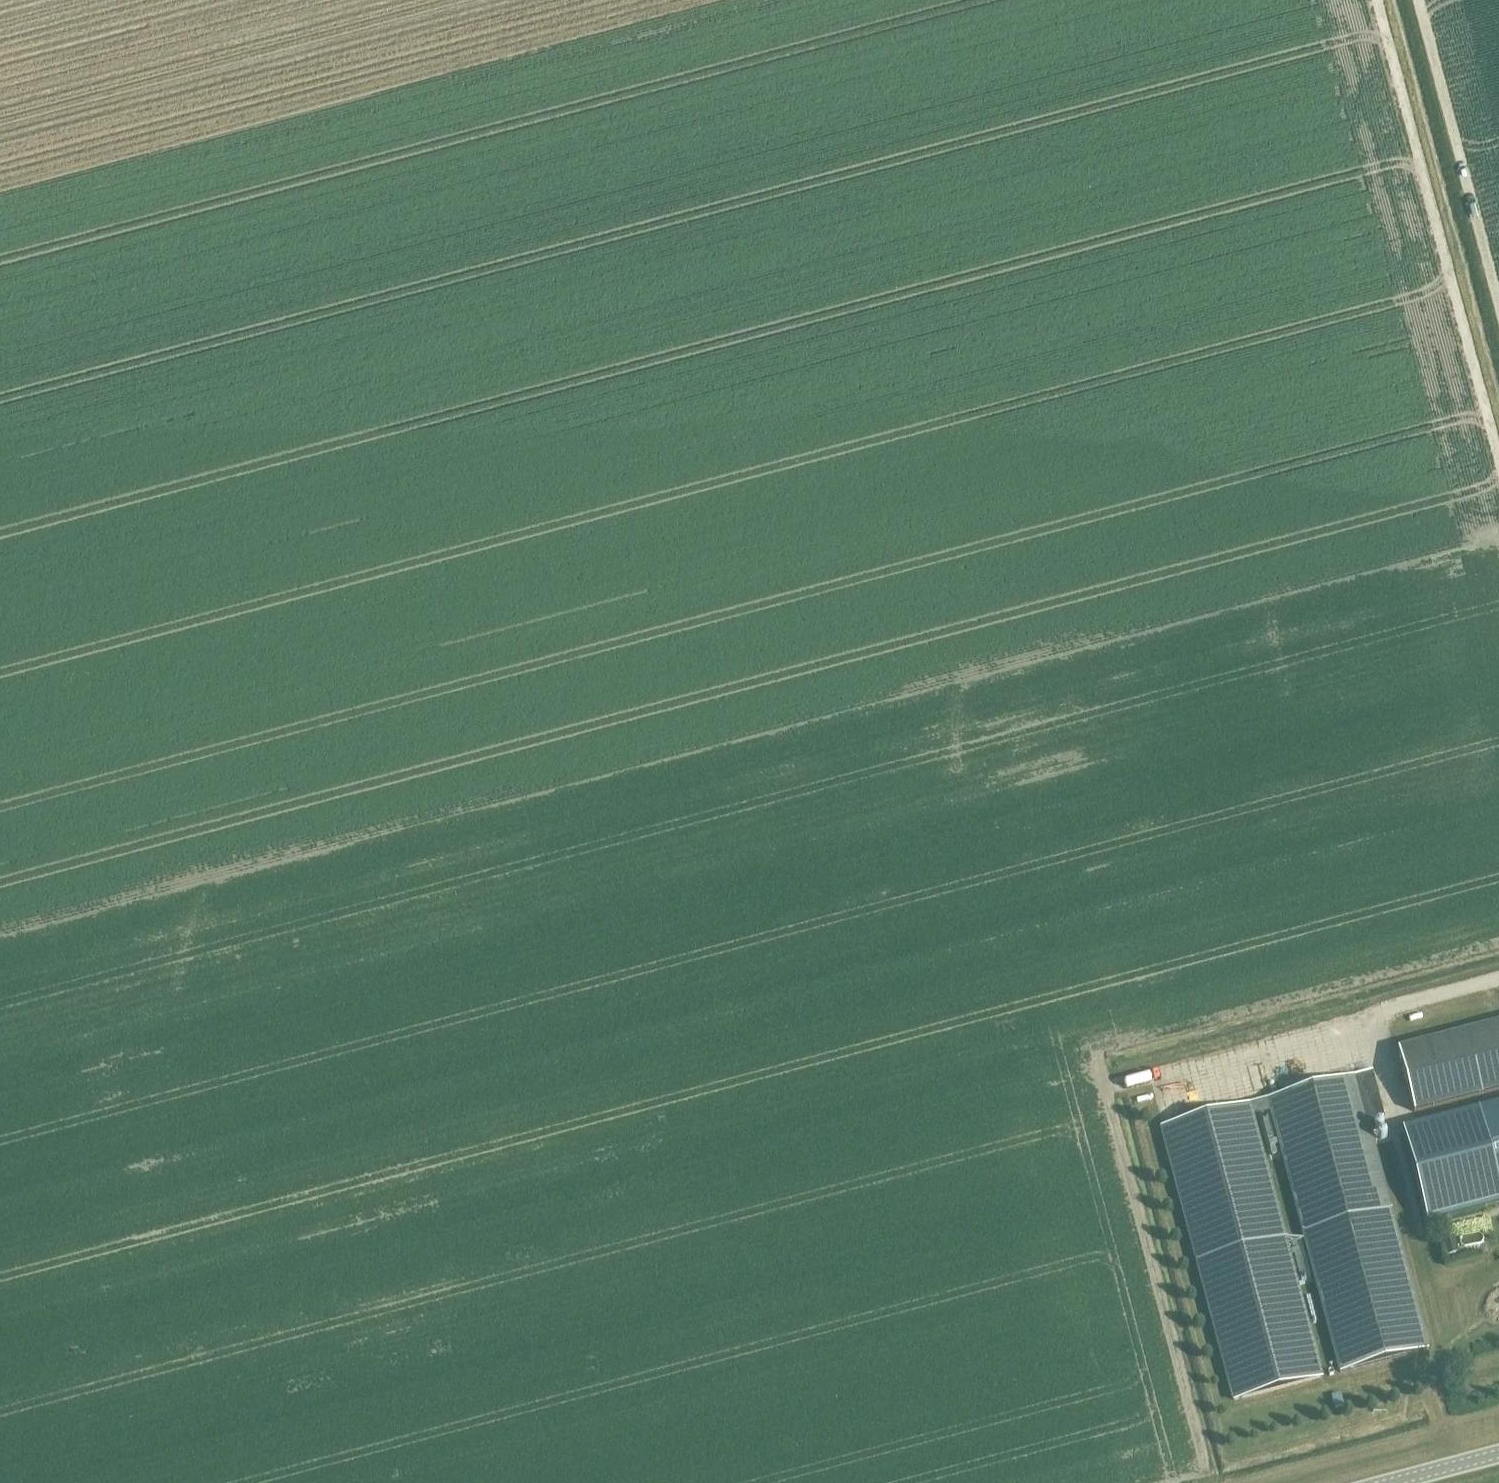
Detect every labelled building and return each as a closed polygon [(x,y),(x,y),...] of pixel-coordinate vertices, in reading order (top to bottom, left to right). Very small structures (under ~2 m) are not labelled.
[(1398,1050),(1414,1113),(1498,1090),(1498,1024),(1398,1050)] [(1372,1072),(1355,1077),(1268,1100),(1248,1105),(1204,1117),(1180,1123),(1162,1128),(1234,1401),(1321,1378),(1251,1116),(1270,1111),(1340,1373),(1428,1350),(1370,1131),(1375,1129),(1373,1123),(1385,1120),(1372,1072)] [(1404,1132),(1427,1222),(1498,1203),(1498,1107),(1404,1132)] [(1266,1116),(1262,1117),(1272,1155),(1276,1154),(1266,1116)] [(1454,1236),(1442,1239),(1446,1256),(1458,1252),(1454,1236)] [(1295,1241),(1290,1242),(1301,1281),(1305,1280),(1295,1241)]
